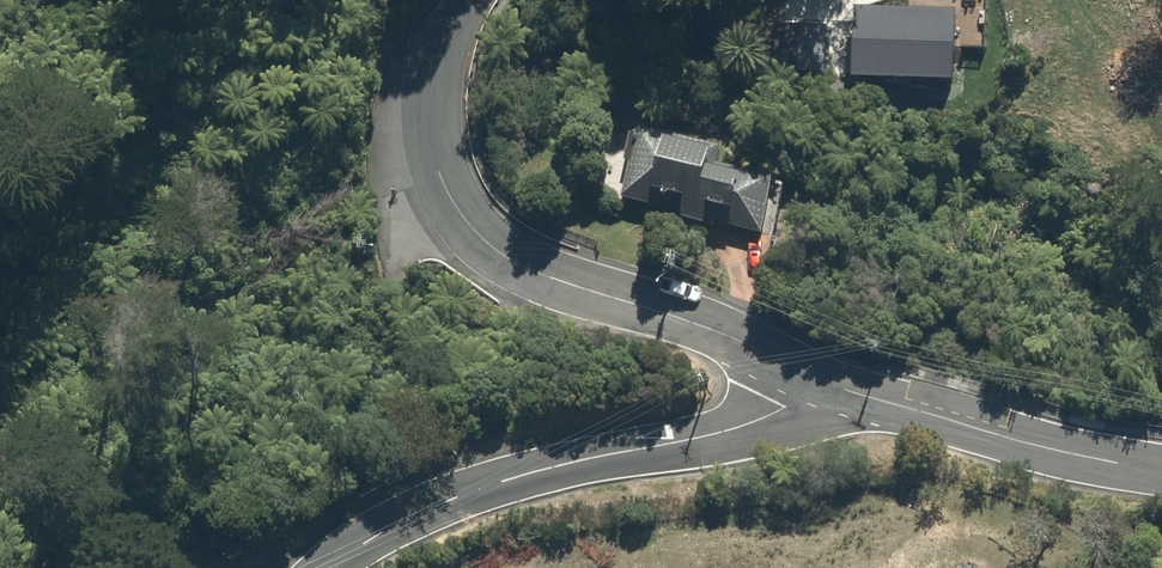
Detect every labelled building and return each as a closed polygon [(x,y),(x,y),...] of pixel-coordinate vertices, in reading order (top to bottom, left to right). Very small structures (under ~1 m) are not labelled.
[(718,146),(632,128),(616,202),(761,233),(775,169),(716,157),(718,146)]
